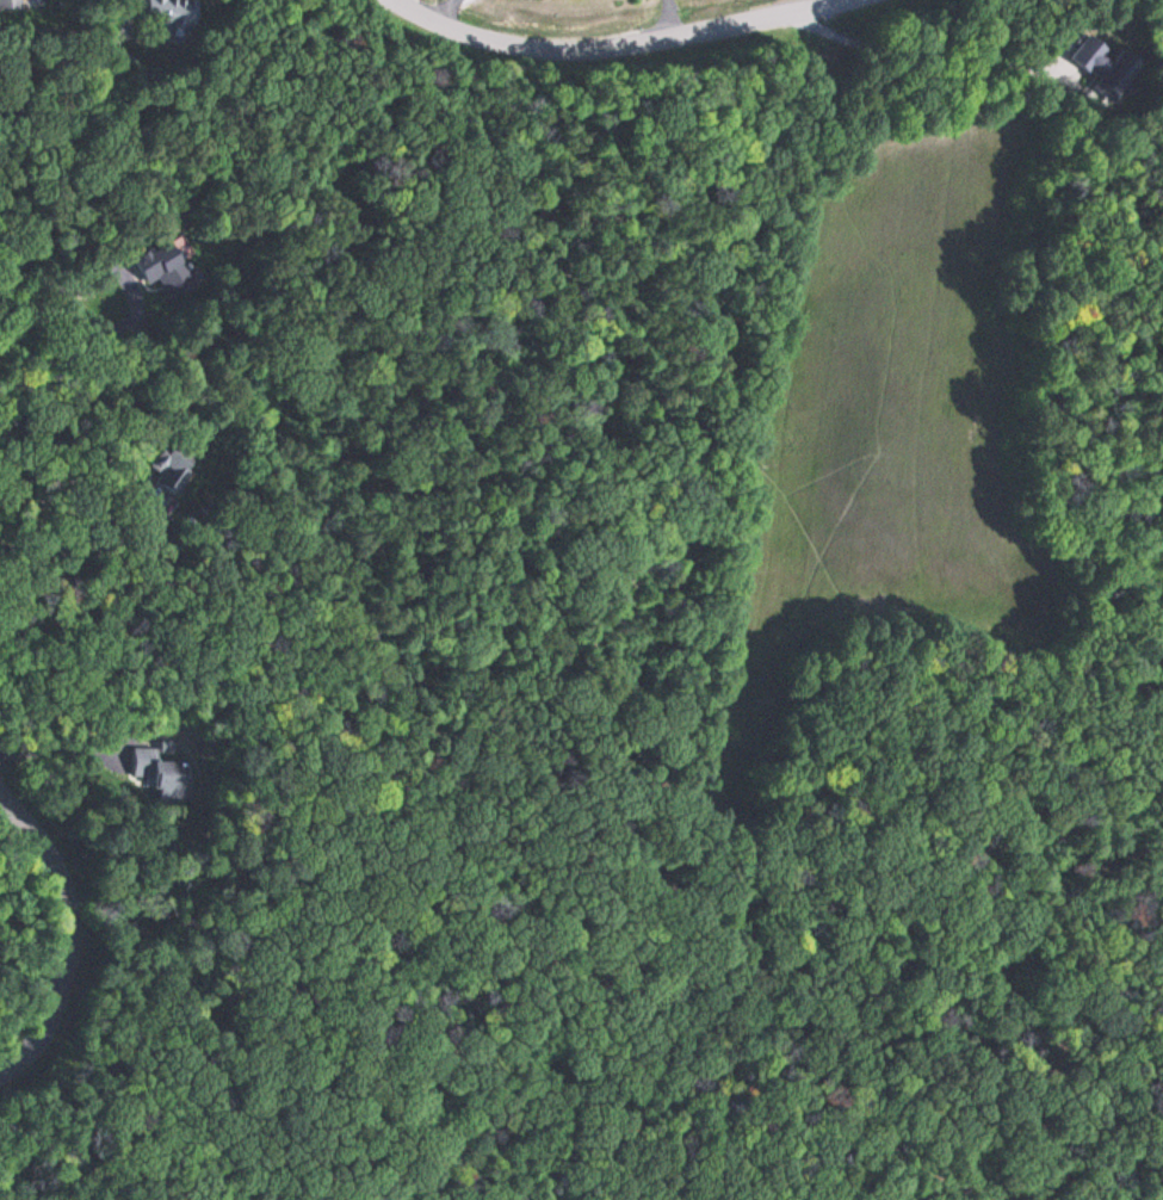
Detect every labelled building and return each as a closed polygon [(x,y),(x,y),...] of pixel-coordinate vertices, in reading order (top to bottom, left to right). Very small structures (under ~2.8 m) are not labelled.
[(23,8),(23,0),(0,0),(0,8),(23,8)] [(139,23),(190,30),(195,0),(142,0),(139,23)] [(1097,77),(1094,84),(1117,96),(1134,60),(1117,52),(1112,61),(1102,56),(1107,47),(1073,30),(1060,58),(1097,77)] [(131,261),(145,286),(157,279),(169,299),(193,286),(167,240),(131,261)] [(167,493),(191,476),(183,464),(190,459),(176,439),(144,462),(167,493)] [(154,762),(154,748),(131,748),(131,777),(152,778),(152,800),(185,801),(186,763),(154,762)]
